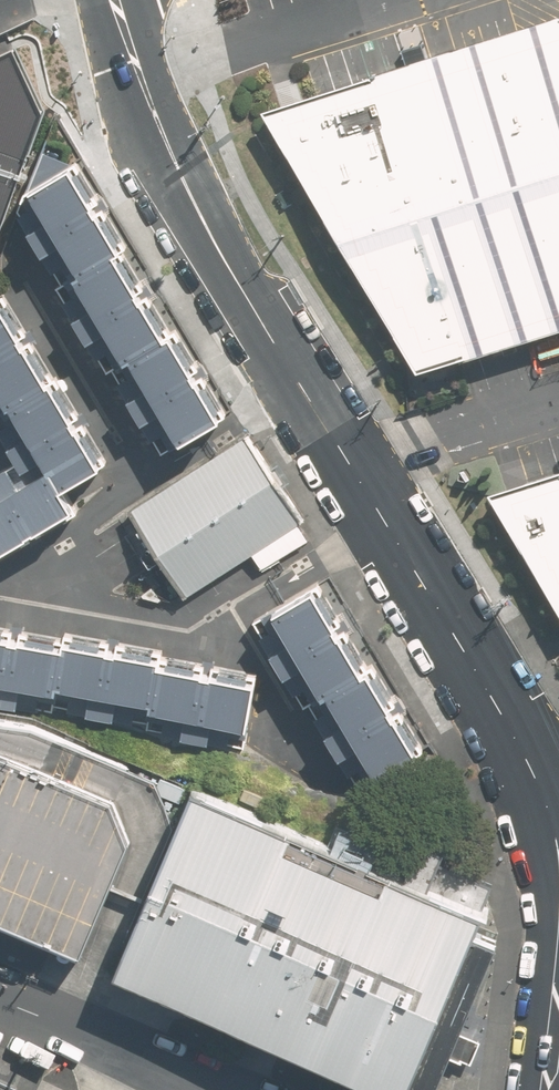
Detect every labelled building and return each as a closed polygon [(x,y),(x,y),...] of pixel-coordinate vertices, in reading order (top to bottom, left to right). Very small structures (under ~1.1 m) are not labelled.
[(545,24),(268,115),(423,374),(558,331),(558,20),(545,24)] [(41,109),(12,52),(0,57),(0,222),(41,109)] [(160,444),(227,404),(80,156),(12,196),(160,444)] [(102,458),(6,292),(0,296),(0,552),(75,508),(60,482),(102,458)] [(309,539),(243,438),(129,512),(185,597),(252,554),(262,569),(309,539)] [(494,494),(558,597),(558,473),(494,494)] [(329,574),(253,619),(363,789),(435,743),(329,574)] [(264,669),(0,622),(0,701),(250,745),(264,669)] [(78,950),(95,911),(112,918),(124,923),(169,815),(150,778),(26,724),(0,723),(0,917),(78,950)] [(193,781),(111,971),(387,1089),(428,1089),(495,936),(473,926),(480,904),(193,781)]
